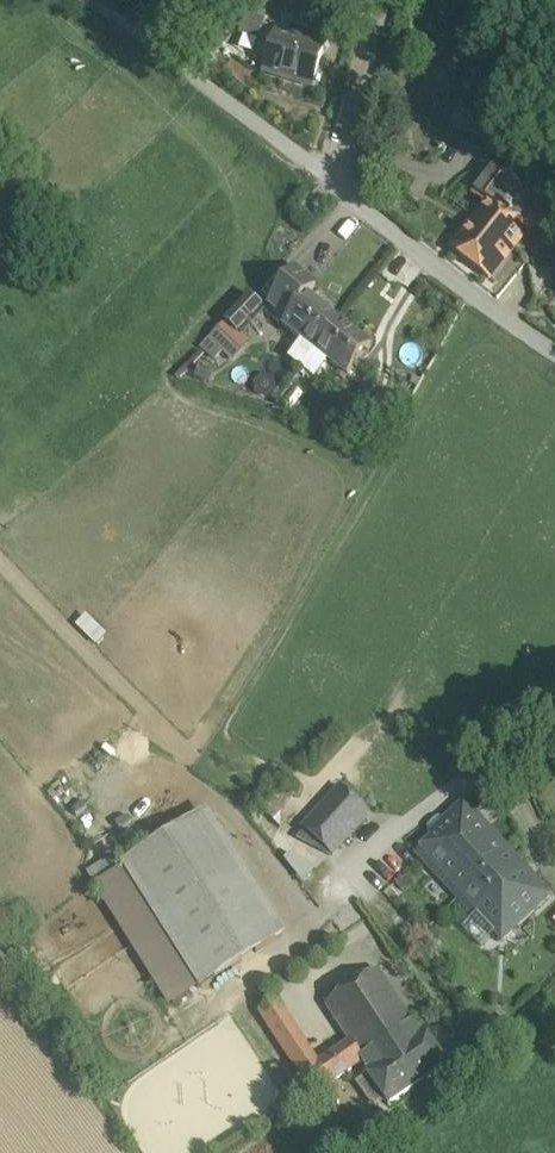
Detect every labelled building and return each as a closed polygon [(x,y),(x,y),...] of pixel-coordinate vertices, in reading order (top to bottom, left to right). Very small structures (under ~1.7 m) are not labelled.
[(262,38),(244,31),(240,42),(258,48),(262,38)] [(323,58),(279,44),(268,81),(312,94),(323,58)] [(499,127),(459,119),(455,135),(496,143),(499,127)] [(504,182),(494,174),(486,185),(500,196),(509,185),(504,182)] [(523,184),(510,174),(504,182),(509,185),(517,192),(523,184)] [(500,196),(486,185),(476,197),(490,207),(453,255),(490,283),(529,233),(521,227),(529,218),(517,192),(509,185),(500,196)] [(297,273),(270,307),(289,322),(284,328),(305,344),(316,353),(317,353),(339,325),(308,300),(317,289),(297,273)] [(252,299),(228,325),(239,335),(263,309),(252,299)] [(239,335),(228,325),(203,350),(214,361),(239,335)] [(372,351),(339,325),(317,353),(349,379),(372,351)] [(305,344),(291,361),(303,370),(316,353),(305,344)] [(82,617),(75,625),(94,642),(101,634),(82,617)] [(369,816),(341,791),(306,830),(333,855),(369,816)] [(551,897),(465,803),(431,835),(434,838),(417,855),(476,918),(485,928),(488,926),(496,935),(503,942),(551,897)] [(206,815),(126,866),(202,987),(282,936),(206,815)] [(174,1004),(202,987),(126,866),(99,884),(174,1004)] [(485,928),(476,918),(464,929),(482,948),(496,935),(488,926),(485,928)] [(413,1023),(378,970),(326,1005),(351,1042),(363,1061),(363,1062),(369,1071),(370,1071),(421,1036),(421,1034),(414,1023),(413,1023)] [(318,1064),(276,1000),(260,1011),(314,1094),(363,1062),(363,1061),(351,1042),(318,1064)] [(421,1036),(370,1071),(369,1071),(366,1072),(390,1106),(448,1066),(425,1032),(421,1034),(421,1036)]
